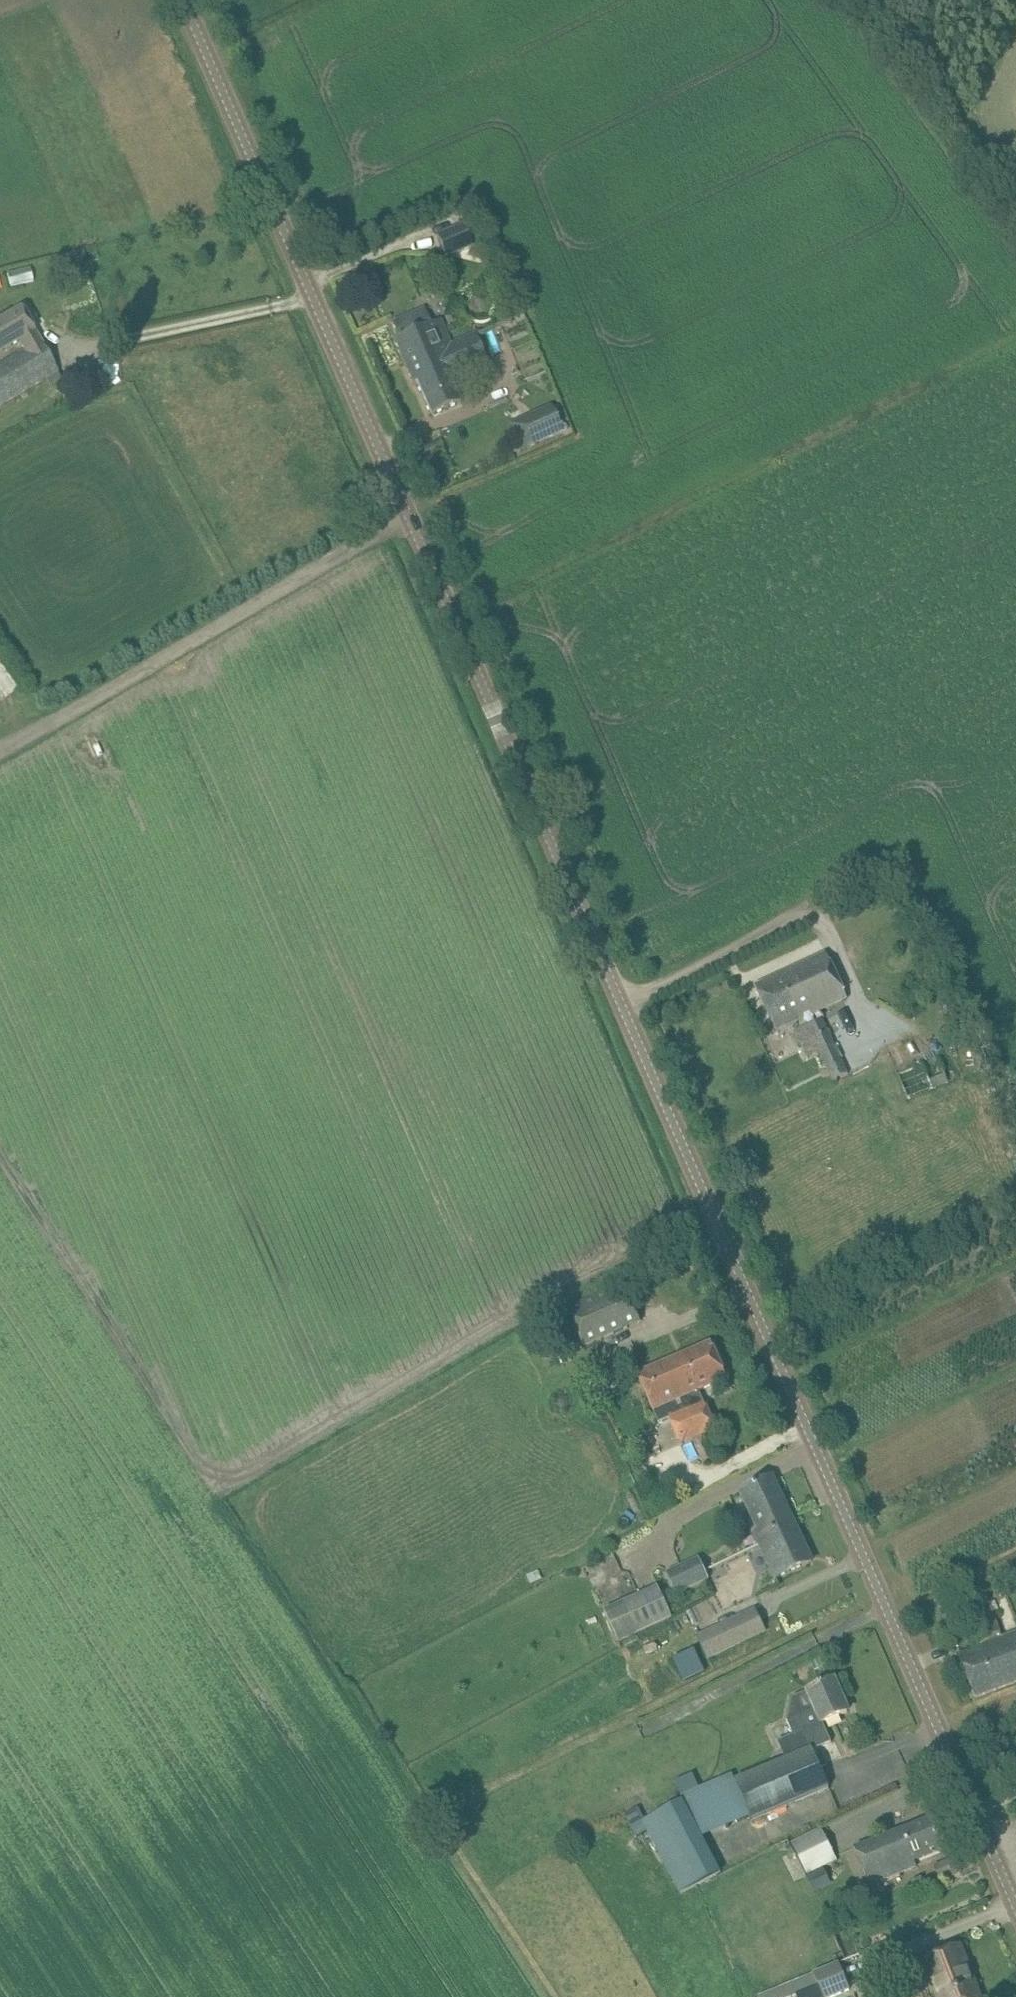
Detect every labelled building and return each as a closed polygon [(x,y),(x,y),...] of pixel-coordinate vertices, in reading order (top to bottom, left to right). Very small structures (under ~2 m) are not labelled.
[(447,259),(470,249),(469,253),(484,256),(476,233),(469,236),(464,223),(436,235),(447,259)] [(42,382),(59,371),(22,308),(0,321),(0,353),(20,341),(26,350),(0,365),(0,406),(42,382)] [(404,362),(449,342),(440,320),(430,324),(424,309),(392,322),(398,338),(394,340),(404,362)] [(431,416),(449,408),(461,403),(450,377),(486,361),(475,334),(450,344),(449,342),(404,362),(413,384),(416,383),(431,416)] [(508,424),(520,451),(564,432),(552,404),(508,424)] [(778,1030),(796,1021),(847,998),(827,953),(757,986),(778,1030)] [(848,1073),(822,1019),(808,1026),(833,1080),(848,1073)] [(925,1063),(900,1073),(909,1095),(934,1086),(925,1063)] [(640,1323),(623,1284),(567,1308),(584,1347),(640,1323)] [(693,1350),(638,1374),(654,1411),(659,1423),(670,1419),(681,1444),(698,1437),(716,1429),(700,1391),(727,1379),(711,1342),(693,1350)] [(634,1436),(623,1441),(628,1453),(636,1450),(638,1449),(634,1436)] [(704,1461),(712,1459),(706,1436),(698,1438),(704,1461)] [(774,1531),(793,1522),(773,1478),(741,1492),(759,1529),(753,1531),(760,1545),(776,1537),(774,1531)] [(775,1579),(794,1570),(812,1562),(793,1522),(774,1531),(776,1537),(760,1545),(775,1579)] [(677,1593),(708,1579),(699,1559),(668,1573),(677,1593)] [(673,1616),(658,1585),(605,1611),(619,1642),(673,1616)] [(994,1691),(1015,1682),(1015,1633),(1003,1638),(986,1594),(978,1597),(959,1604),(976,1647),(958,1654),(975,1698),(994,1691)] [(756,1608),(698,1638),(708,1659),(766,1629),(756,1608)] [(694,1648),(672,1659),(684,1682),(705,1671),(694,1648)] [(794,1735),(779,1742),(786,1759),(812,1748),(813,1751),(832,1742),(823,1723),(848,1712),(833,1680),(809,1691),(816,1708),(788,1721),(794,1735)] [(738,1785),(733,1787),(738,1797),(742,1795),(753,1819),(828,1786),(813,1751),(812,1748),(786,1759),(736,1780),(738,1785)] [(937,1815),(918,1822),(855,1849),(871,1886),(917,1866),(915,1861),(950,1846),(937,1815)] [(823,1827),(790,1842),(792,1846),(786,1848),(790,1856),(796,1854),(806,1873),(837,1859),(823,1827)] [(961,1873),(955,1858),(936,1865),(934,1866),(940,1881),(942,1880),(961,1873)] [(827,1866),(809,1872),(815,1892),(833,1886),(827,1866)] [(926,1973),(935,1996),(977,1996),(958,1948),(945,1953),(927,1960),(931,1971),(926,1973)] [(759,1996),(819,1996),(823,1995),(824,1996),(834,1996),(851,1990),(839,1961),(758,1995),(759,1996)]
